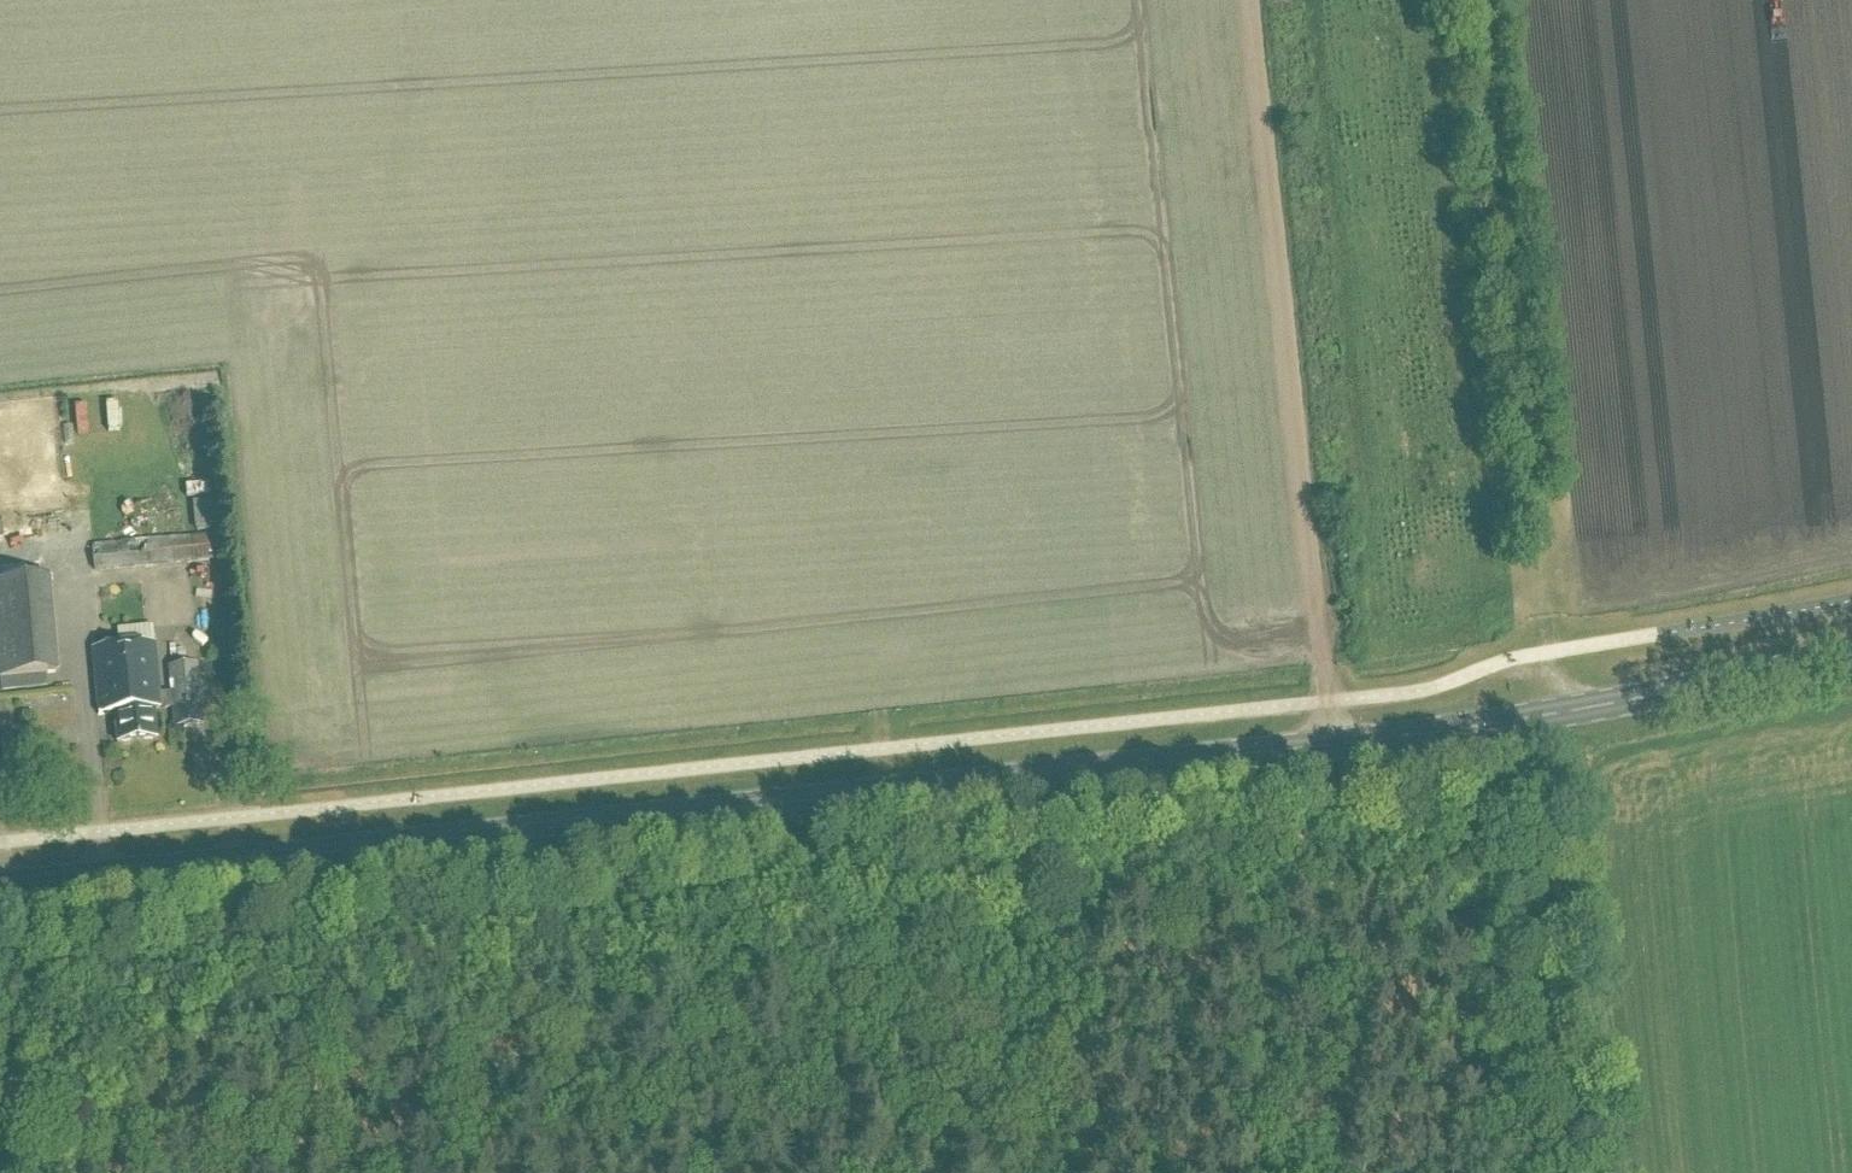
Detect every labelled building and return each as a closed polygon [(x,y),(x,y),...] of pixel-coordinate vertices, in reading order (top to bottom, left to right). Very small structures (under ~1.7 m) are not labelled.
[(221,503),(194,505),(196,534),(223,532),(221,503)] [(182,540),(92,548),(94,575),(225,563),(222,532),(182,536),(182,540)] [(18,694),(49,691),(47,677),(60,676),(50,578),(0,583),(0,694),(0,696),(18,694)] [(173,710),(174,715),(176,734),(204,731),(198,671),(169,674),(172,697),(158,698),(154,649),(94,655),(100,721),(115,719),(118,749),(158,745),(155,712),(173,710)]
